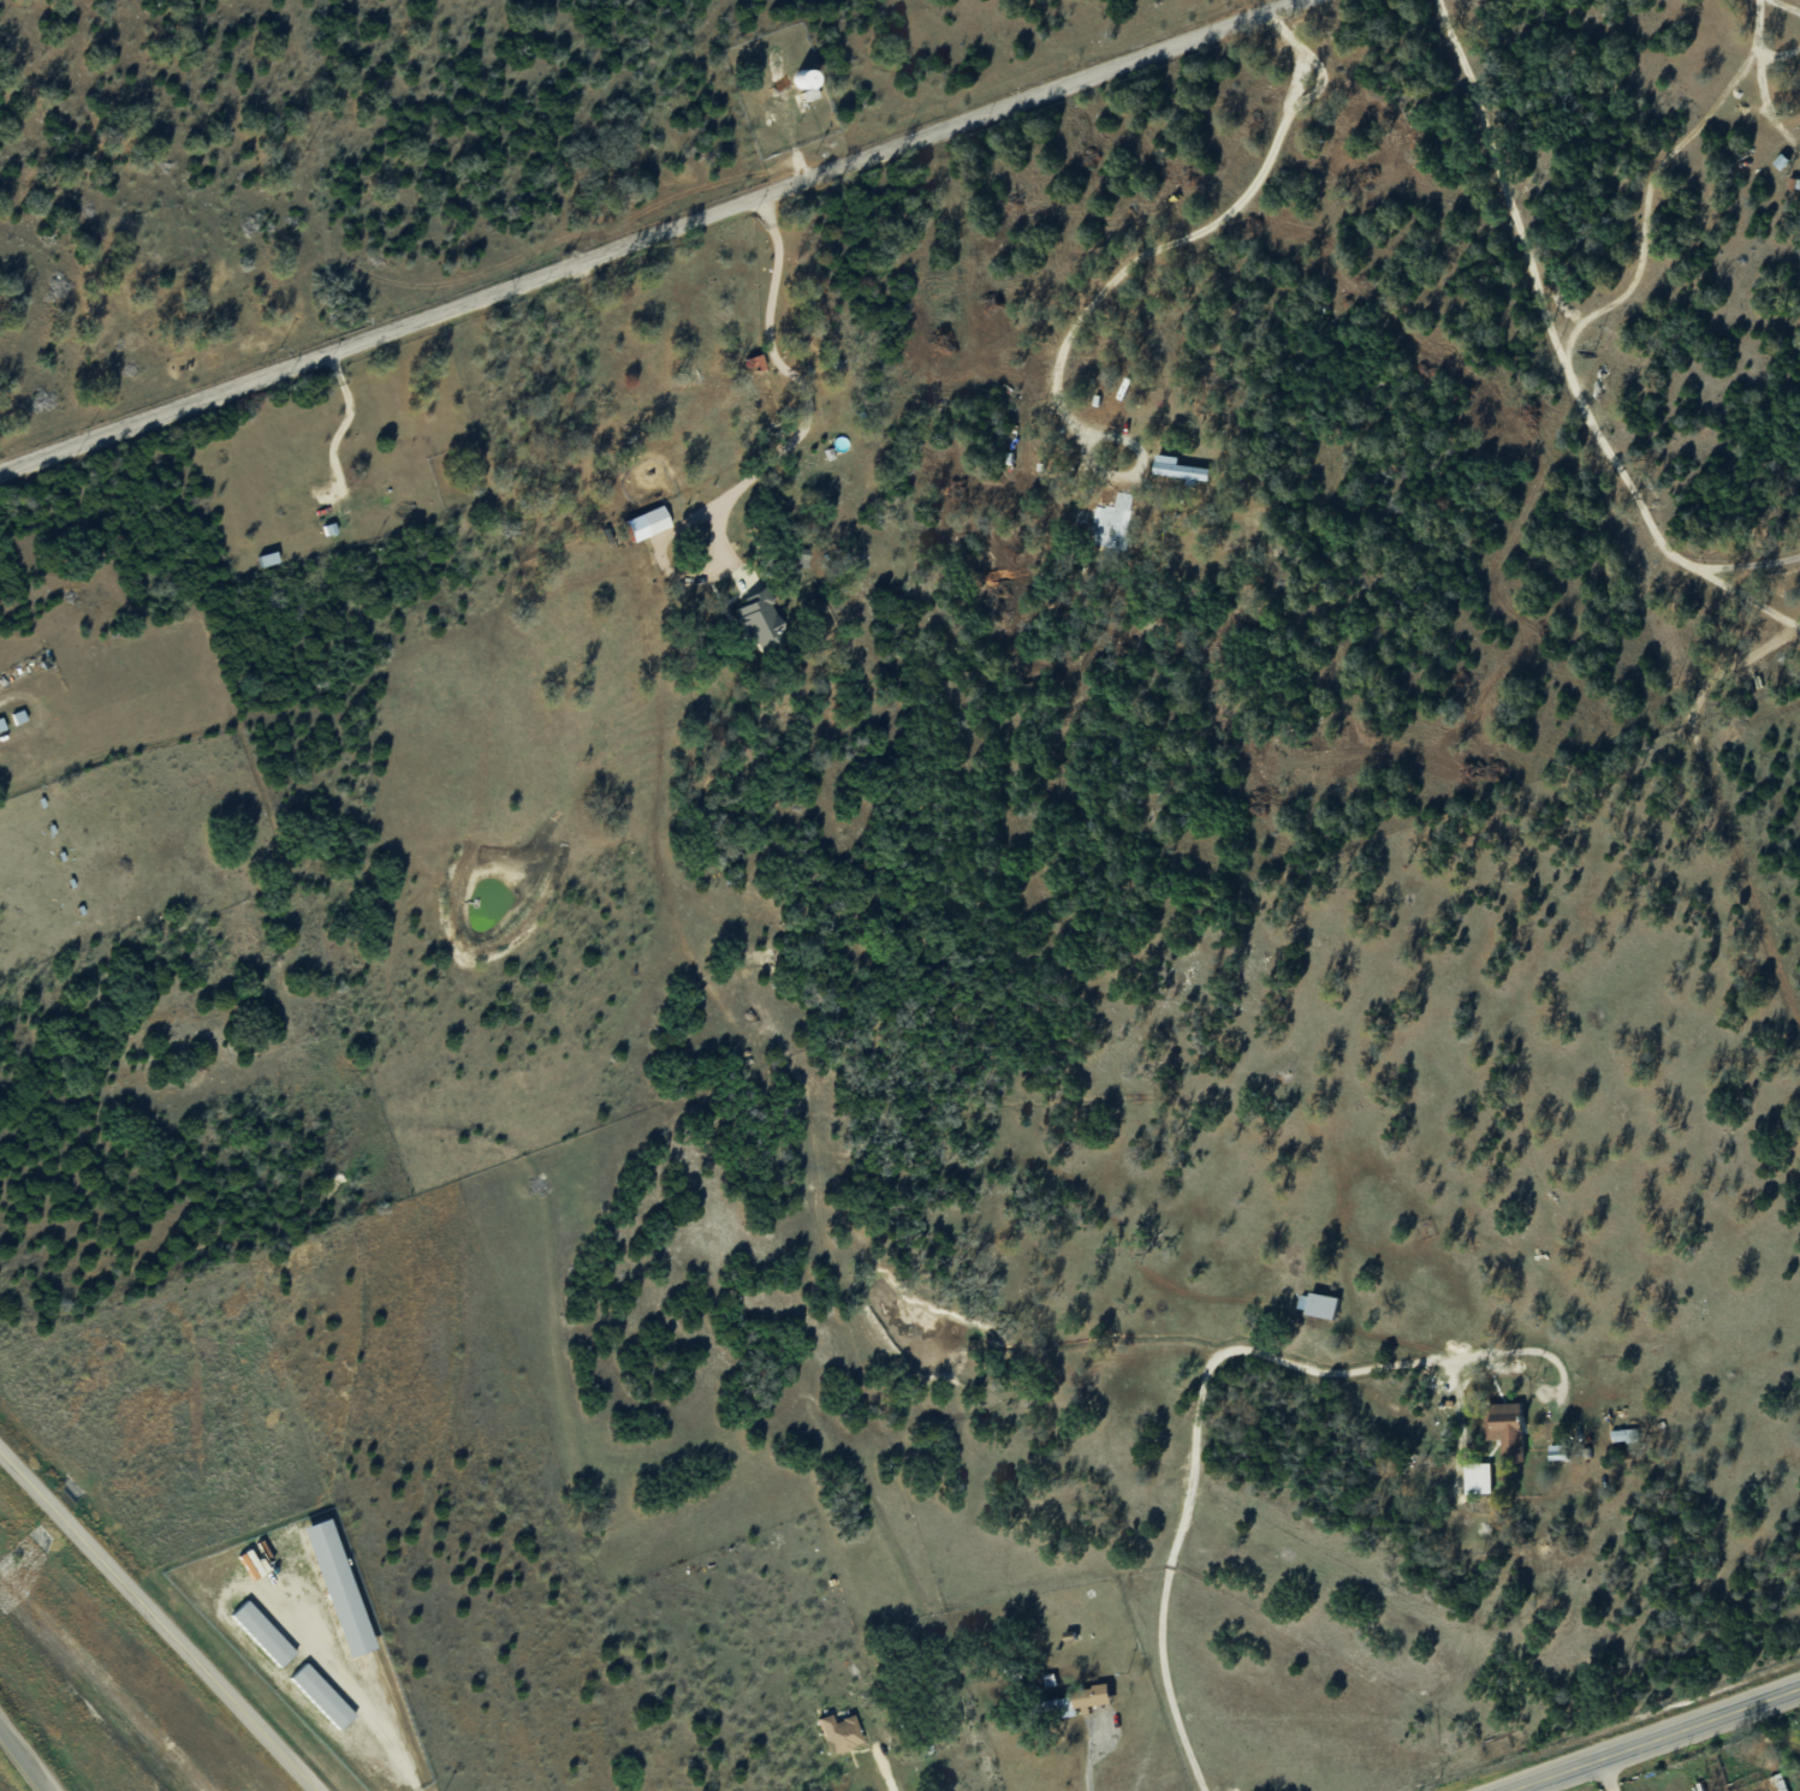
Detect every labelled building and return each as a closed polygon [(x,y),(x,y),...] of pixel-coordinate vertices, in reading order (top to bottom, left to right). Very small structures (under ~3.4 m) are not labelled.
[(803,102),(818,96),(815,86),(799,92),(803,102)] [(1185,485),(1195,486),(1196,480),(1207,481),(1208,467),(1177,465),(1177,456),(1154,454),(1153,475),(1185,477),(1185,485)] [(638,512),(644,534),(667,527),(661,505),(638,512)] [(258,554),(261,566),(278,562),(275,550),(258,554)] [(731,606),(756,654),(788,637),(763,589),(731,606)] [(1299,1291),(1295,1311),(1332,1317),(1336,1297),(1299,1291)] [(1521,1460),(1519,1402),(1484,1403),(1486,1439),(1499,1438),(1499,1460),(1521,1460)] [(1636,1440),(1636,1428),(1609,1429),(1610,1441),(1636,1440)] [(1566,1460),(1566,1444),(1547,1443),(1547,1459),(1566,1460)] [(1489,1492),(1489,1462),(1463,1463),(1464,1493),(1489,1492)] [(370,1647),(326,1517),(298,1526),(342,1657),(370,1647)] [(229,1614),(278,1666),(294,1651),(245,1599),(229,1614)] [(336,1729),(353,1714),(304,1662),(288,1677),(336,1729)] [(1075,1714),(1089,1712),(1088,1705),(1109,1703),(1108,1685),(1072,1688),(1075,1714)] [(817,1717),(827,1754),(862,1744),(853,1714),(832,1720),(830,1713),(817,1717)]
